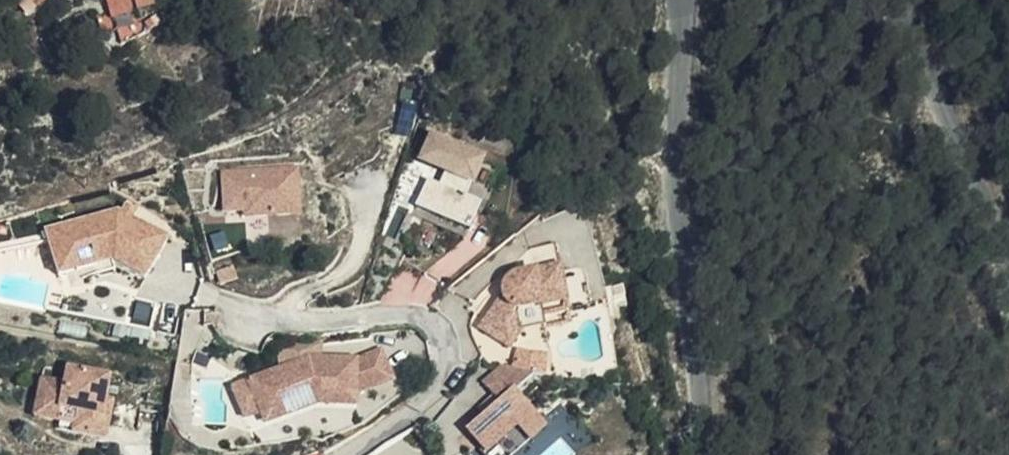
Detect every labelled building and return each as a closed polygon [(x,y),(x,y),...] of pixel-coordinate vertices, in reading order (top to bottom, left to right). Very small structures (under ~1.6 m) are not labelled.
[(93,8),(120,0),(91,0),(93,8)] [(97,19),(120,13),(125,10),(122,0),(120,0),(93,8),(97,19)] [(125,10),(141,4),(140,0),(122,0),(125,10)] [(120,13),(97,19),(105,48),(126,36),(120,13)] [(416,165),(431,171),(416,205),(472,230),(501,164),(430,132),(416,165)] [(301,165),(222,167),(223,215),(271,214),(271,235),(304,234),(301,165)] [(117,214),(112,219),(123,227),(127,222),(117,214)] [(107,217),(51,227),(57,264),(101,257),(133,284),(157,253),(123,227),(112,219),(107,217)] [(57,264),(51,227),(33,229),(41,278),(97,268),(128,292),(133,284),(101,257),(57,264)] [(496,338),(507,323),(504,300),(528,296),(529,306),(554,301),(547,257),(503,266),(496,268),(490,272),(490,275),(489,282),(467,318),(496,338)] [(504,300),(507,323),(531,317),(529,306),(528,296),(504,300)] [(292,355),(230,377),(243,412),(295,390),(342,392),(377,375),(363,348),(337,357),(300,355),(300,361),(292,360),(292,355)] [(483,360),(508,363),(483,355),(483,360)] [(518,366),(508,363),(483,360),(482,367),(473,377),(488,393),(455,423),(481,452),(511,422),(518,430),(531,417),(500,382),(518,366)] [(66,419),(64,433),(63,440),(97,445),(102,421),(95,419),(97,402),(101,380),(57,372),(55,389),(32,385),(28,414),(66,419)] [(243,412),(230,377),(214,384),(231,430),(299,402),(342,405),(342,392),(295,390),(243,412)] [(95,419),(102,421),(105,403),(97,402),(95,419)] [(26,427),(64,433),(66,419),(28,414),(26,427)] [(518,430),(511,422),(481,452),(484,454),(490,454),(518,430)]
